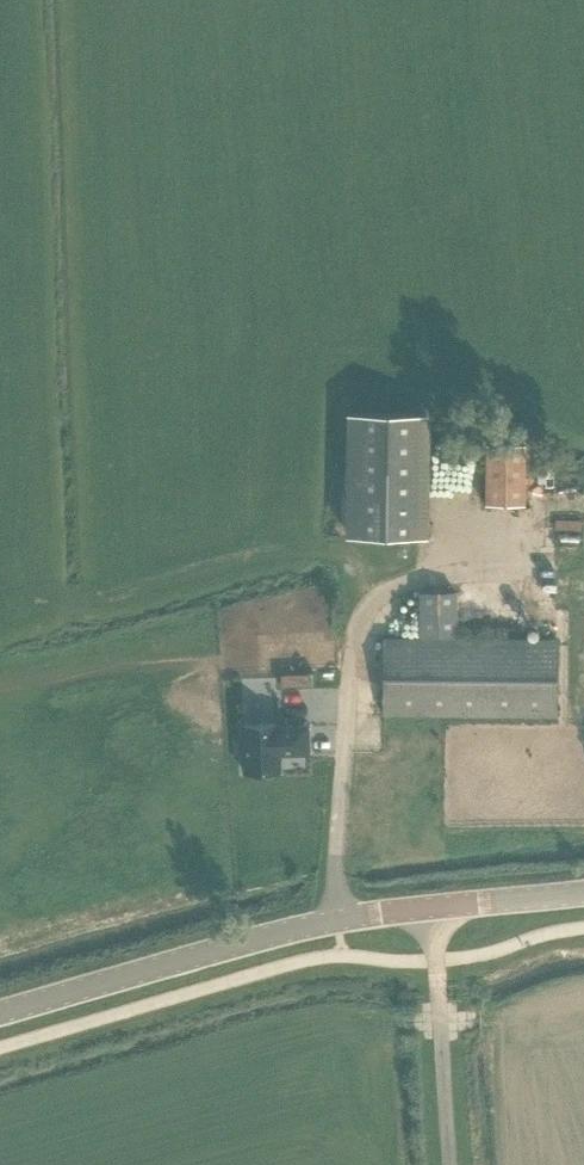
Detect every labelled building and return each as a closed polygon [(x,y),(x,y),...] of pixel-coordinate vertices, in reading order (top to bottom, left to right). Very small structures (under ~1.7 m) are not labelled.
[(352,414),(350,537),(424,538),(426,415),(352,414)] [(524,504),(522,432),(488,433),(491,505),(524,504)] [(557,716),(558,641),(384,639),(383,715),(557,716)] [(279,726),(279,723),(243,724),(244,772),(280,771),(280,755),(310,755),(309,725),(279,726)]
